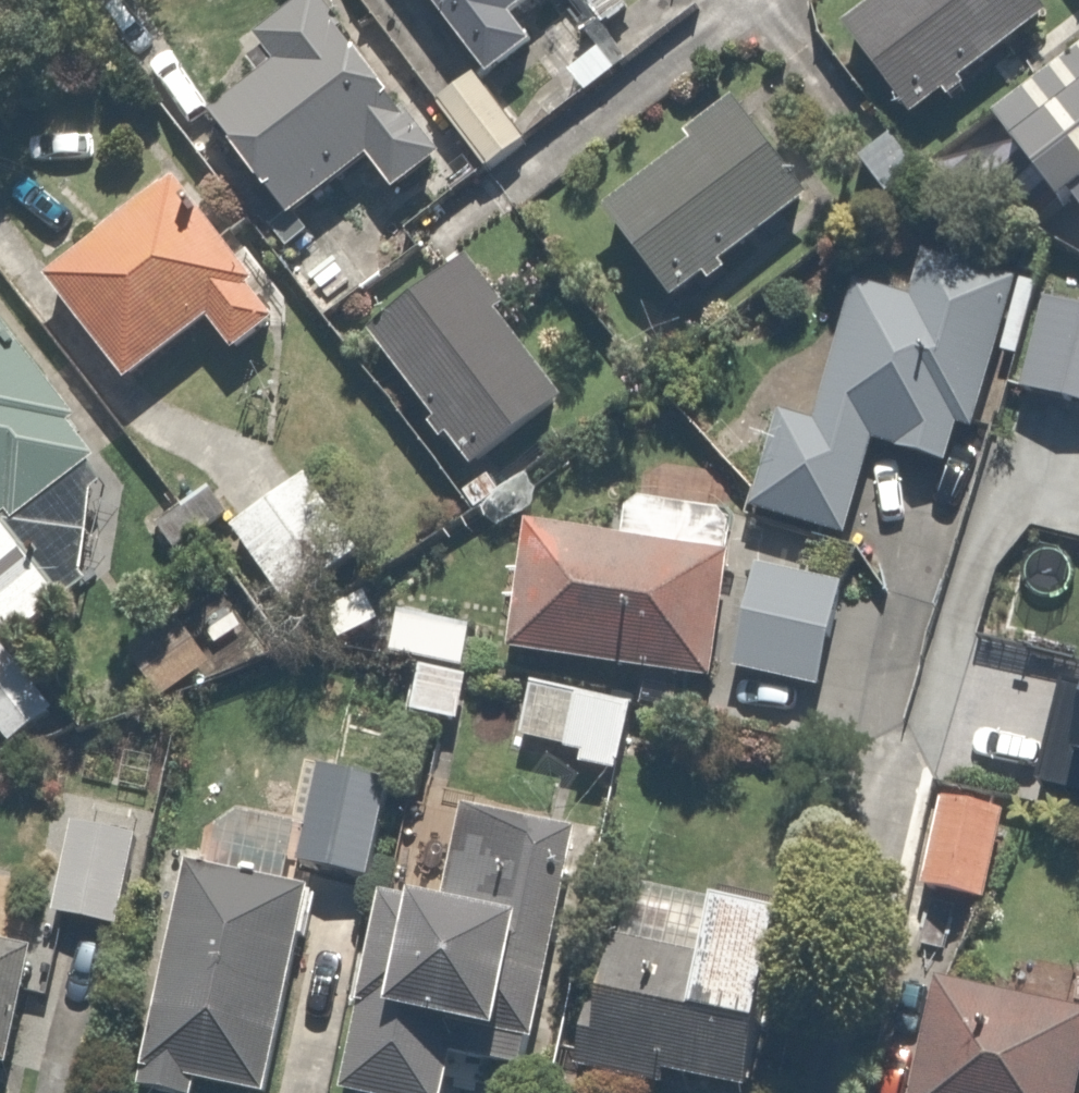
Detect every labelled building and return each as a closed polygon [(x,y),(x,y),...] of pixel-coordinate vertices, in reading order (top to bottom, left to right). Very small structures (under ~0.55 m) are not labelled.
[(204,107),(289,219),(265,237),(320,310),(367,274),(311,200),(362,162),(396,207),(451,166),(327,0),(310,0),(241,45),(258,67),(204,107)] [(479,76),(580,0),(423,0),(479,76)] [(1046,0),(868,0),(836,28),(919,125),(1053,9),(1046,0)] [(996,119),(1061,204),(1078,190),(1078,56),(996,119)] [(817,200),(731,96),(595,207),(681,312),(817,200)] [(161,163),(30,273),(124,387),(195,329),(230,372),(291,323),(161,163)] [(455,257),(361,335),(478,477),(573,399),(455,257)] [(982,296),(843,273),(824,416),(755,407),(740,522),(857,537),(867,465),(958,477),(982,296)] [(99,459),(0,332),(0,535),(99,459)] [(352,524),(301,465),(224,532),(275,591),(352,524)] [(618,538),(513,529),(501,656),(712,675),(728,495),(622,486),(618,538)] [(847,573),(748,551),(728,666),(828,684),(847,573)] [(478,618),(399,607),(393,654),(411,656),(405,708),(466,715),(478,618)] [(0,658),(0,744),(42,709),(0,658)] [(630,679),(523,675),(520,743),(573,745),(572,771),(626,773),(630,679)] [(181,857),(134,1090),(150,1092),(199,1092),(200,1087),(232,1092),(266,1092),(310,874),(368,886),(390,777),(311,761),(295,839),(189,818),(181,857)] [(1011,815),(928,800),(913,887),(996,901),(1011,815)] [(456,806),(442,909),(362,899),(336,1092),(440,1092),(444,1065),(531,1077),(565,821),(456,806)] [(137,820),(67,809),(49,911),(119,923),(137,820)] [(706,905),(697,952),(608,934),(580,1071),(687,1092),(749,1092),(787,907),(709,892),(706,905)] [(0,923),(0,1085),(43,934),(0,923)] [(921,962),(897,1092),(1078,1092),(1078,991),(921,962)]
